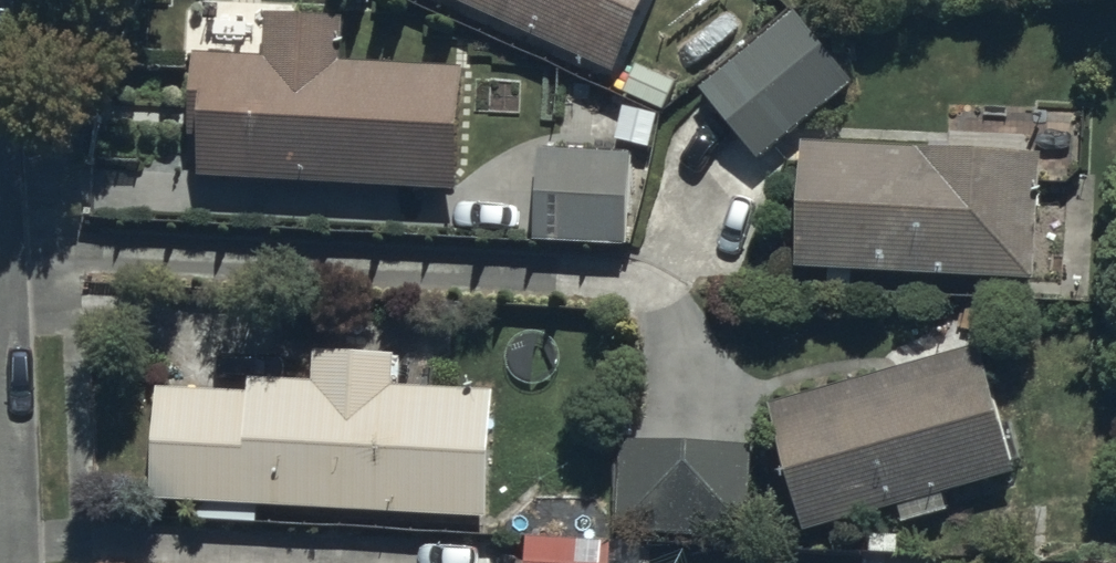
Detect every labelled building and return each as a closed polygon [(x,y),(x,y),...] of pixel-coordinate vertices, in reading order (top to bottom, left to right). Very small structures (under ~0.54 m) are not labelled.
[(617,84),(656,0),(435,0),(617,84)] [(795,21),(702,99),(761,170),(854,91),(795,21)] [(196,65),(191,192),(460,202),(464,77),(343,72),(345,30),(268,27),(267,68),(196,65)] [(565,150),(536,150),(536,253),(629,253),(629,150),(609,150),(609,99),(565,78),(565,150)] [(928,163),(801,159),(798,297),(854,299),(854,290),(1039,293),(1041,174),(928,172),(928,163)] [(982,359),(770,420),(807,546),(900,520),(904,534),(951,521),(947,506),(1018,486),(982,359)] [(258,532),(258,519),(489,530),(495,404),(396,399),(398,366),(317,362),(315,395),(255,392),(254,404),(159,400),(153,511),(199,513),(199,529),(258,532)] [(713,458),(714,446),(625,441),(618,544),(749,552),(754,461),(713,458)] [(528,549),(528,562),(610,562),(611,552),(528,549)]
